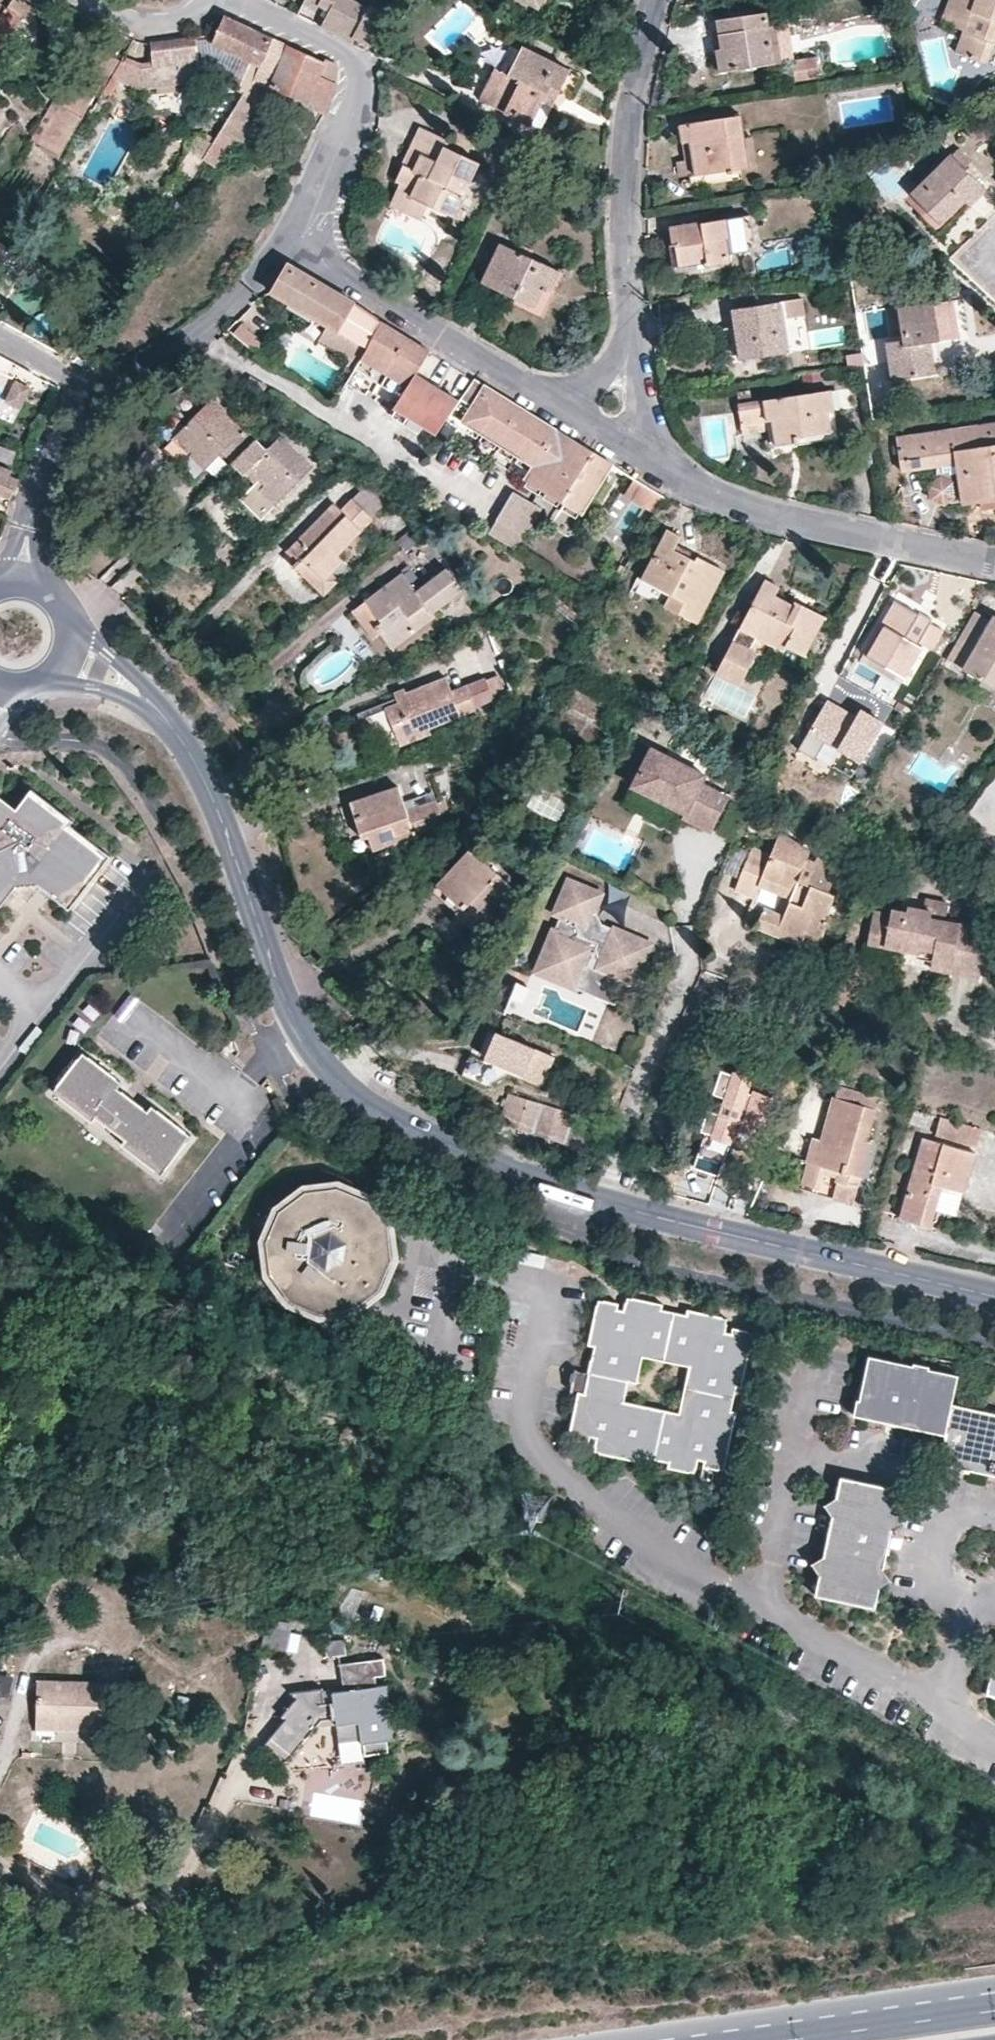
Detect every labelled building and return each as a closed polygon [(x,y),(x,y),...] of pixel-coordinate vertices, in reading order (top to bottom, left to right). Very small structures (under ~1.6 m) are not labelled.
[(8,7),(6,9),(22,17),(40,11),(20,0),(13,0),(8,7)] [(302,6),(315,13),(321,0),(305,0),(302,6)] [(353,0),(321,0),(315,13),(317,14),(326,19),(322,26),(353,42),(355,38),(371,45),(387,17),(353,0)] [(538,9),(544,0),(523,0),(538,9)] [(942,23),(963,32),(958,52),(985,63),(994,44),(994,0),(951,0),(942,23)] [(8,7),(0,2),(0,53),(22,17),(6,9),(8,7)] [(717,21),(720,35),(721,50),(715,51),(718,73),(773,64),(767,27),(765,13),(717,21)] [(253,78),(272,38),(224,16),(215,38),(211,44),(242,58),(237,70),(230,88),(243,93),(243,92),(247,93),(254,82),(253,78)] [(776,27),(767,27),(773,64),(781,63),(776,27)] [(721,50),(720,35),(712,36),(715,51),(721,50)] [(270,90),(324,113),(337,84),(338,65),(324,58),(322,60),(300,50),(272,38),(253,78),(254,82),(268,88),(268,89),(270,90)] [(194,40),(170,43),(151,44),(154,68),(143,70),(145,90),(191,85),(197,71),(194,40)] [(568,69),(524,47),(510,76),(495,69),(480,101),(540,130),(568,69)] [(816,58),(792,61),(794,80),(817,78),(816,58)] [(81,75),(61,107),(80,117),(98,85),(81,75)] [(118,83),(112,79),(103,95),(110,98),(118,83)] [(240,142),(270,90),(268,89),(268,88),(254,82),(247,93),(243,92),(243,93),(220,132),(233,139),(240,142)] [(80,117),(61,107),(52,102),(30,139),(58,156),(80,117)] [(922,126),(927,124),(924,114),(915,117),(918,128),(922,126)] [(947,124),(943,116),(927,124),(922,126),(928,134),(947,124)] [(680,127),(682,143),(691,142),(696,176),(747,168),(744,140),(740,117),(680,127)] [(420,129),(410,151),(420,156),(413,171),(403,166),(395,182),(399,185),(412,192),(411,197),(428,205),(455,216),(466,196),(463,193),(477,162),(445,147),(446,142),(420,129)] [(216,166),(233,139),(220,132),(212,143),(203,159),(216,166)] [(190,152),(203,159),(212,143),(199,136),(190,152)] [(753,138),(744,140),(747,168),(756,167),(753,138)] [(691,142),(682,143),(685,161),(675,162),(677,178),(696,176),(691,142)] [(420,156),(410,151),(403,166),(413,171),(420,156)] [(181,168),(193,176),(203,159),(190,152),(181,168)] [(951,156),(911,194),(940,223),(963,201),(970,207),(986,190),(951,156)] [(846,180),(844,162),(833,168),(835,183),(846,180)] [(832,183),(823,184),(825,200),(834,198),(832,183)] [(420,220),(428,205),(411,197),(412,192),(399,185),(390,205),(420,220)] [(751,216),(668,228),(671,246),(675,245),(679,267),(704,263),(705,266),(729,262),(728,255),(745,252),(754,243),(751,216)] [(558,271),(500,244),(483,281),(533,306),(543,286),(549,289),(558,271)] [(287,264),(271,293),(297,307),(368,349),(381,322),(360,306),(287,264)] [(50,312),(55,294),(34,289),(30,307),(50,312)] [(778,304),(735,309),(741,359),(786,353),(778,304)] [(932,304),(897,308),(902,340),(886,343),(891,380),(933,374),(929,342),(937,342),(932,304)] [(235,321),(227,333),(253,350),(261,338),(235,321)] [(416,374),(430,352),(427,350),(381,322),(368,349),(363,359),(359,366),(356,370),(401,397),(394,408),(438,436),(452,415),(460,403),(416,374)] [(346,371),(353,375),(356,370),(359,366),(351,361),(346,371)] [(487,388),(475,379),(460,403),(452,415),(533,466),(526,479),(565,503),(580,513),(612,463),(555,429),(487,388)] [(14,381),(10,390),(23,395),(27,386),(14,381)] [(23,395),(10,390),(6,399),(18,405),(23,395)] [(748,390),(739,391),(739,398),(749,398),(748,390)] [(831,392),(738,405),(741,433),(775,429),(777,446),(799,444),(798,436),(829,432),(828,414),(835,414),(831,392)] [(223,454),(231,462),(254,439),(212,399),(177,435),(193,452),(190,455),(204,470),(223,454)] [(291,424),(278,414),(273,420),(287,429),(291,424)] [(937,467),(956,465),(959,479),(962,504),(994,499),(994,425),(962,430),(897,438),(901,471),(937,467)] [(174,439),(190,455),(193,452),(177,435),(174,439)] [(254,439),(231,462),(244,474),(249,469),(263,484),(259,488),(272,502),(310,466),(281,438),(267,451),(254,439)] [(0,445),(0,459),(12,463),(17,452),(0,445)] [(620,468),(612,463),(580,513),(587,518),(620,468)] [(956,465),(937,467),(939,481),(959,479),(956,465)] [(12,500),(20,480),(11,476),(11,472),(0,467),(0,495),(12,500)] [(249,469),(244,474),(259,488),(263,484),(249,469)] [(662,494),(636,478),(629,490),(656,505),(662,494)] [(369,481),(350,501),(371,519),(389,499),(369,481)] [(527,537),(544,511),(517,494),(500,521),(527,537)] [(962,504),(964,517),(994,512),(994,499),(962,504)] [(371,519),(350,501),(341,510),(334,504),(287,551),(298,562),(320,584),(332,574),(344,560),(338,555),(371,519)] [(527,537),(500,521),(490,537),(517,554),(527,537)] [(674,549),(677,544),(680,537),(667,531),(642,580),(686,602),(680,614),(697,622),(724,570),(697,557),(695,560),(674,549)] [(63,536),(56,538),(62,555),(69,553),(63,536)] [(698,554),(677,544),(674,549),(695,560),(697,557),(698,554)] [(320,584),(298,562),(293,567),(323,597),(338,580),(332,574),(320,584)] [(620,576),(624,567),(618,564),(614,572),(620,576)] [(463,591),(446,569),(419,591),(404,573),(365,603),(380,622),(376,627),(382,633),(393,648),(434,616),(432,615),(463,591)] [(686,602),(642,580),(636,590),(658,603),(680,614),(686,602)] [(781,587),(766,581),(718,671),(741,685),(758,654),(752,649),(756,638),(784,652),(787,648),(803,656),(824,618),(794,602),(792,605),(776,597),(781,587)] [(353,612),(356,617),(373,641),(382,633),(376,627),(380,622),(365,603),(353,612)] [(895,603),(864,654),(905,679),(924,647),(919,644),(929,626),(930,623),(895,603)] [(963,670),(994,689),(994,617),(963,670)] [(944,635),(929,626),(919,644),(924,647),(934,653),(944,635)] [(506,694),(499,675),(485,681),(492,700),(506,694)] [(408,699),(386,708),(400,744),(429,732),(428,727),(492,700),(485,681),(453,693),(445,679),(407,695),(408,699)] [(381,697),(386,708),(408,699),(407,695),(404,689),(381,697)] [(856,717),(824,700),(808,731),(863,760),(884,721),(860,709),(856,717)] [(400,744),(386,708),(365,716),(372,734),(382,730),(389,748),(400,744)] [(676,808),(693,769),(646,748),(627,786),(676,808)] [(702,774),(693,769),(676,808),(679,810),(677,816),(709,830),(727,795),(700,781),(702,774)] [(360,810),(353,812),(362,840),(369,838),(373,848),(427,832),(428,836),(444,831),(436,803),(405,812),(397,788),(357,800),(360,810)] [(0,805),(0,918),(15,899),(37,894),(69,919),(110,866),(71,836),(73,831),(33,800),(18,819),(0,805)] [(350,803),(353,812),(360,810),(357,800),(350,803)] [(769,855),(750,847),(733,890),(751,898),(755,886),(789,898),(784,914),(780,926),(804,935),(822,942),(833,894),(827,891),(837,865),(816,856),(813,861),(807,857),(808,851),(778,833),(769,855)] [(476,933),(514,891),(470,848),(451,869),(457,875),(442,892),(458,906),(454,913),(464,923),(476,933)] [(457,875),(451,869),(436,886),(442,892),(457,875)] [(608,962),(619,936),(614,935),(612,926),(600,921),(584,927),(580,934),(575,932),(577,925),(575,917),(578,907),(588,905),(590,907),(598,892),(567,879),(553,910),(561,915),(556,929),(551,927),(543,945),(555,951),(549,967),(551,974),(567,982),(575,979),(582,983),(584,989),(594,994),(608,962)] [(930,970),(949,973),(951,964),(978,970),(987,928),(944,920),(947,903),(924,899),(922,907),(907,905),(904,913),(892,910),(890,911),(872,909),(868,933),(885,936),(882,947),(916,953),(918,948),(932,951),(930,961),(930,970)] [(799,945),(804,935),(780,926),(784,914),(777,912),(763,906),(755,928),(799,945)] [(619,936),(622,931),(612,926),(614,935),(619,936)] [(885,936),(868,933),(866,944),(882,947),(885,936)] [(621,937),(619,936),(608,962),(594,994),(611,1002),(621,978),(631,958),(640,962),(649,942),(629,934),(621,937)] [(555,951),(543,945),(534,967),(551,974),(549,967),(555,951)] [(918,948),(916,953),(915,958),(930,961),(932,951),(918,948)] [(630,982),(640,962),(631,958),(621,978),(630,982)] [(951,964),(949,973),(977,979),(978,970),(951,964)] [(567,982),(584,989),(582,983),(575,979),(567,982)] [(502,1009),(524,1017),(534,991),(513,982),(502,1009)] [(361,1024),(358,1021),(351,1026),(354,1029),(361,1024)] [(555,1054),(496,1032),(481,1066),(468,1061),(463,1076),(494,1087),(522,1073),(545,1081),(555,1054)] [(124,1094),(84,1063),(53,1102),(93,1134),(97,1129),(125,1152),(122,1156),(161,1187),(192,1147),(154,1117),(149,1123),(120,1099),(124,1094)] [(705,1132),(694,1167),(720,1175),(735,1127),(762,1135),(774,1097),(749,1089),(752,1080),(721,1070),(702,1130),(705,1132)] [(836,1086),(833,1098),(871,1109),(875,1097),(836,1086)] [(587,1118),(509,1094),(500,1122),(595,1152),(602,1133),(585,1128),(587,1118)] [(871,1109),(833,1098),(820,1141),(812,1139),(798,1189),(852,1205),(868,1156),(861,1153),(864,1140),(871,1109)] [(978,1130),(939,1119),(935,1135),(974,1145),(978,1130)] [(972,1153),(921,1138),(900,1216),(928,1225),(939,1185),(961,1190),(972,1153)] [(861,1153),(868,1156),(871,1141),(864,1140),(861,1153)] [(386,1226),(367,1199),(337,1186),(304,1190),(277,1209),(264,1239),(267,1272),(287,1298),(317,1312),(350,1308),(377,1289),(390,1259),(386,1226)] [(571,1251),(553,1244),(551,1254),(570,1258),(571,1251)] [(590,1356),(586,1379),(581,1400),(577,1399),(568,1446),(585,1451),(587,1445),(594,1446),(592,1461),(637,1470),(638,1468),(665,1472),(666,1476),(694,1482),(697,1469),(703,1470),(703,1475),(723,1478),(734,1422),(732,1420),(737,1394),(740,1394),(750,1340),(731,1335),(730,1341),(724,1339),(726,1326),(686,1318),(685,1320),(661,1316),(661,1312),(624,1305),(620,1318),(613,1317),(614,1311),(596,1307),(585,1354),(590,1356)] [(948,1435),(954,1405),(959,1375),(931,1369),(930,1365),(917,1363),(915,1366),(870,1356),(860,1400),(858,1400),(855,1415),(885,1422),(885,1426),(895,1428),(897,1425),(948,1435)] [(581,1400),(586,1379),(572,1366),(567,1388),(577,1399),(581,1400)] [(954,1405),(948,1435),(948,1473),(964,1477),(964,1479),(975,1481),(976,1478),(994,1483),(994,1419),(954,1405)] [(900,1501),(840,1489),(816,1605),(874,1617),(886,1559),(890,1559),(893,1548),(890,1547),(900,1501)] [(285,1656),(292,1623),(269,1618),(263,1650),(285,1656)] [(347,1654),(345,1638),(325,1640),(328,1656),(347,1654)] [(273,1733),(294,1751),(325,1716),(339,1715),(340,1723),(360,1720),(363,1741),(389,1738),(383,1683),(378,1683),(378,1674),(388,1672),(386,1656),(342,1661),(345,1688),(334,1689),(336,1701),(326,1702),(324,1686),(297,1689),(299,1695),(283,1713),(286,1718),(273,1733)] [(77,1718),(76,1728),(111,1730),(113,1681),(40,1677),(38,1716),(77,1718)] [(383,1683),(389,1738),(397,1737),(390,1682),(383,1683)] [(37,1726),(76,1728),(77,1718),(38,1716),(37,1726)] [(287,1760),(294,1751),(273,1733),(266,1742),(287,1760)]
